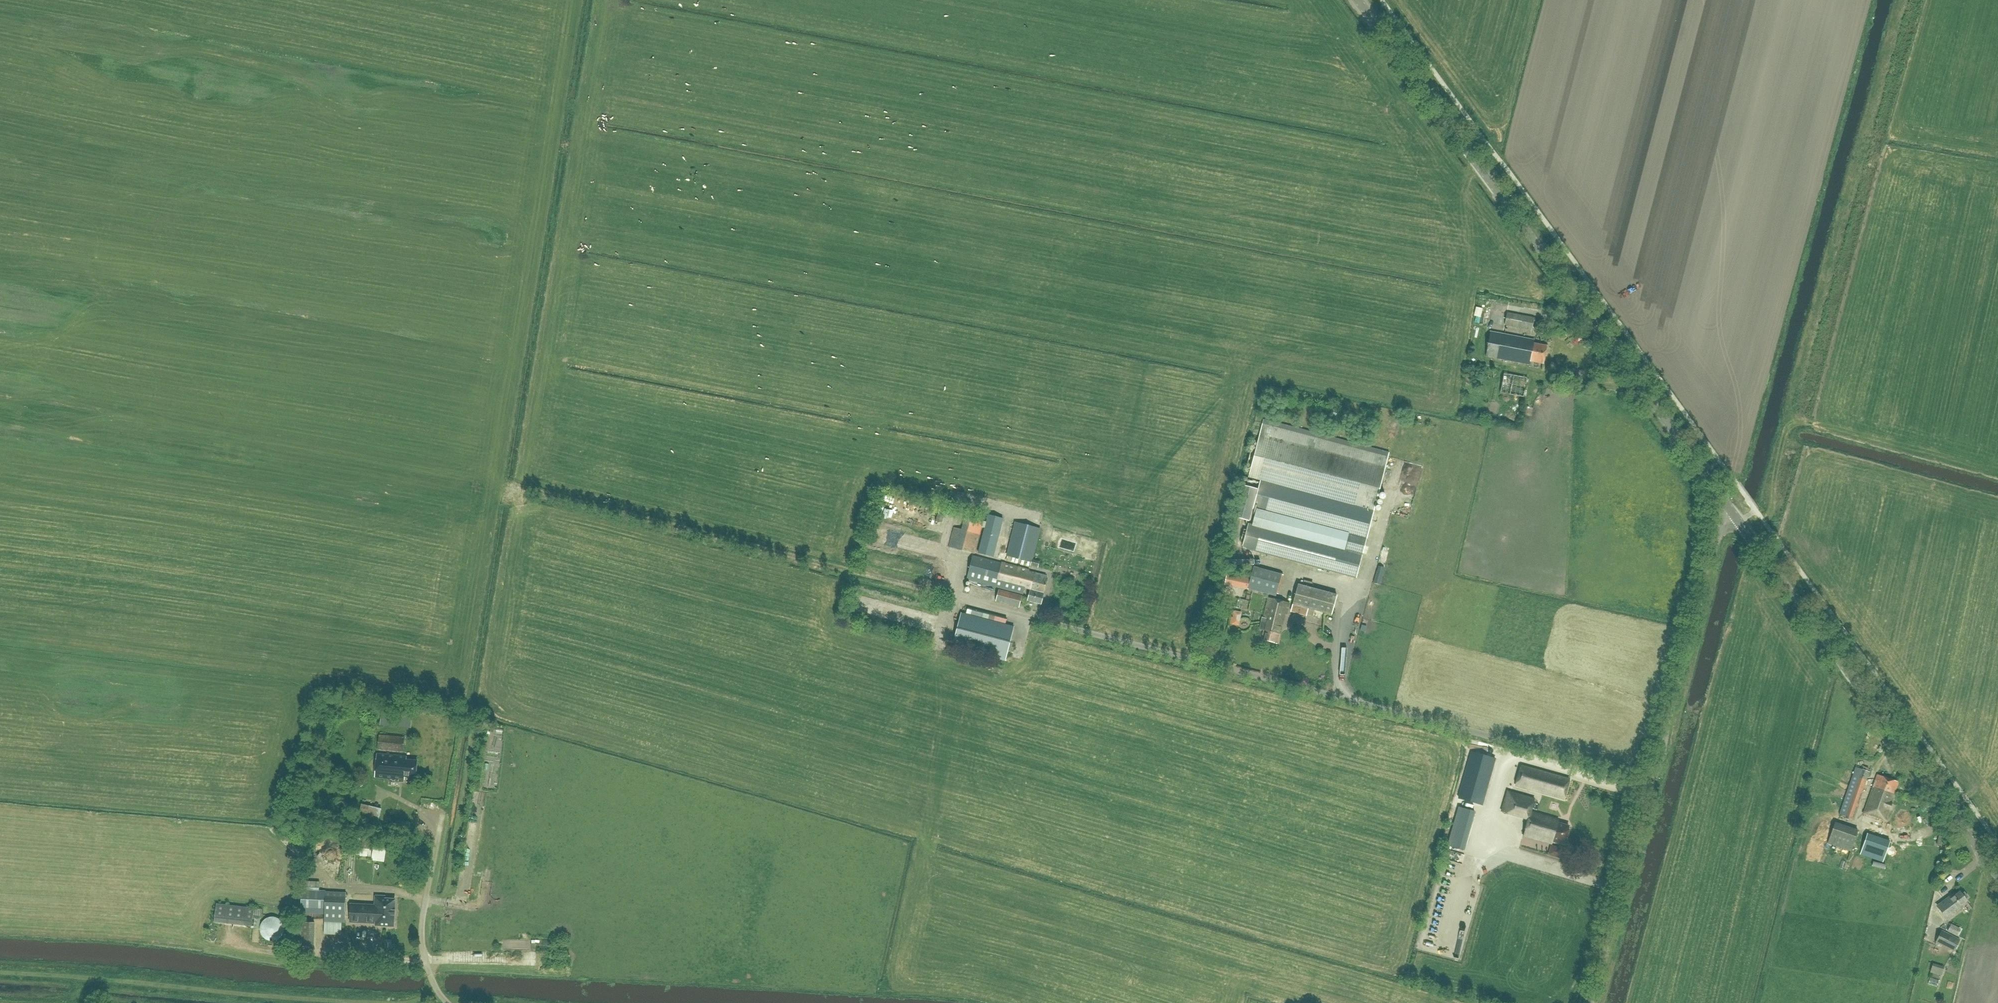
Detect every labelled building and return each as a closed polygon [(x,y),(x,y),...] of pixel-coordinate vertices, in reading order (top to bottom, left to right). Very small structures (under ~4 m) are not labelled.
[(1482,316),(1484,307),(1477,306),(1475,315),(1482,316)] [(1532,330),(1535,317),(1507,313),(1504,325),(1532,330)] [(1543,363),(1546,345),(1534,343),(1534,340),(1490,332),(1486,356),(1529,364),(1530,361),(1543,363)] [(1523,398),(1527,379),(1503,374),(1500,393),(1523,398)] [(1264,417),(1249,476),(1260,480),(1253,508),(1256,509),(1252,524),(1248,523),(1242,545),(1248,549),(1356,578),(1390,451),(1264,417)] [(1242,485),(1234,517),(1249,521),(1257,489),(1242,485)] [(975,554),(980,535),(984,519),(966,514),(961,530),(953,528),(948,547),(975,554)] [(1038,568),(1039,561),(1033,560),(1041,529),(1014,522),(1006,556),(1031,563),(1030,565),(1038,568)] [(990,557),(996,534),(984,531),(978,553),(990,557)] [(1024,587),(1030,589),(1028,600),(1032,602),(1041,604),(1047,579),(1045,578),(1045,576),(973,556),(967,579),(1022,594),(1024,587)] [(1281,590),(1283,564),(1273,563),(1271,589),(1281,590)] [(1373,583),(1380,585),(1383,571),(1377,569),(1373,583)] [(1250,579),(1226,575),(1224,585),(1239,587),(1248,589),(1250,579)] [(1306,615),(1308,609),(1331,615),(1337,595),(1298,585),(1293,604),(1296,605),(1294,612),(1306,615)] [(1019,608),(1022,596),(999,590),(996,602),(1019,608)] [(1289,603),(1268,598),(1262,622),(1261,621),(1259,630),(1264,631),(1261,640),(1277,643),(1284,614),(1286,614),(1289,603)] [(1233,608),(1230,621),(1238,623),(1242,610),(1233,608)] [(1014,627),(961,613),(953,647),(1005,660),(1014,627)] [(1324,626),(1333,626),(1333,618),(1325,618),(1324,626)] [(1366,629),(1368,623),(1362,621),(1360,628),(1366,629)] [(385,714),(386,726),(408,725),(407,713),(385,714)] [(403,752),(404,737),(379,736),(377,749),(403,752)] [(1458,798),(1481,804),(1495,758),(1472,752),(1458,798)] [(377,754),(375,777),(404,779),(405,776),(416,778),(417,761),(406,760),(407,757),(377,754)] [(1515,787),(1564,800),(1570,778),(1521,764),(1515,787)] [(1853,818),(1869,772),(1861,769),(1855,767),(1845,795),(1850,797),(1844,815),(1853,818)] [(1898,782),(1877,775),(1863,814),(1885,821),(1898,782)] [(1534,799),(1507,791),(1501,811),(1528,819),(1523,836),(1552,844),(1553,840),(1564,843),(1569,827),(1557,824),(1559,820),(1531,812),(1534,799)] [(368,805),(361,803),(358,817),(365,818),(368,805)] [(1464,850),(1475,812),(1458,807),(1447,845),(1464,850)] [(1897,817),(1902,826),(1910,821),(1906,813),(1897,817)] [(1850,851),(1858,830),(1834,823),(1827,843),(1850,851)] [(412,861),(419,863),(421,853),(422,853),(425,846),(417,843),(412,861)] [(373,847),(372,859),(384,861),(386,849),(373,847)] [(345,922),(346,894),(346,892),(319,890),(320,882),(306,881),(306,890),(302,893),(301,912),(325,914),(324,933),(341,934),(342,922),(345,922)] [(1939,904),(1947,915),(1966,901),(1965,899),(1967,897),(1963,892),(1961,894),(1959,892),(1954,895),(1953,894),(1939,904)] [(375,907),(351,906),(350,921),(376,922),(376,925),(394,926),(395,899),(385,898),(385,896),(375,895),(375,907)] [(216,904),(214,922),(252,926),(254,908),(216,904)] [(284,933),(284,929),(284,926),(282,922),(280,919),(277,918),(273,917),(269,917),(266,919),(263,922),(261,925),(260,929),(261,932),(262,936),(265,938),(268,940),(272,941),(276,941),(279,939),(282,936),(284,933)] [(298,922),(297,946),(314,946),(314,922),(298,922)] [(1953,951),(1959,939),(1941,930),(1935,942),(1953,951)] [(1936,965),(1933,973),(1943,976),(1945,968),(1936,965)]
